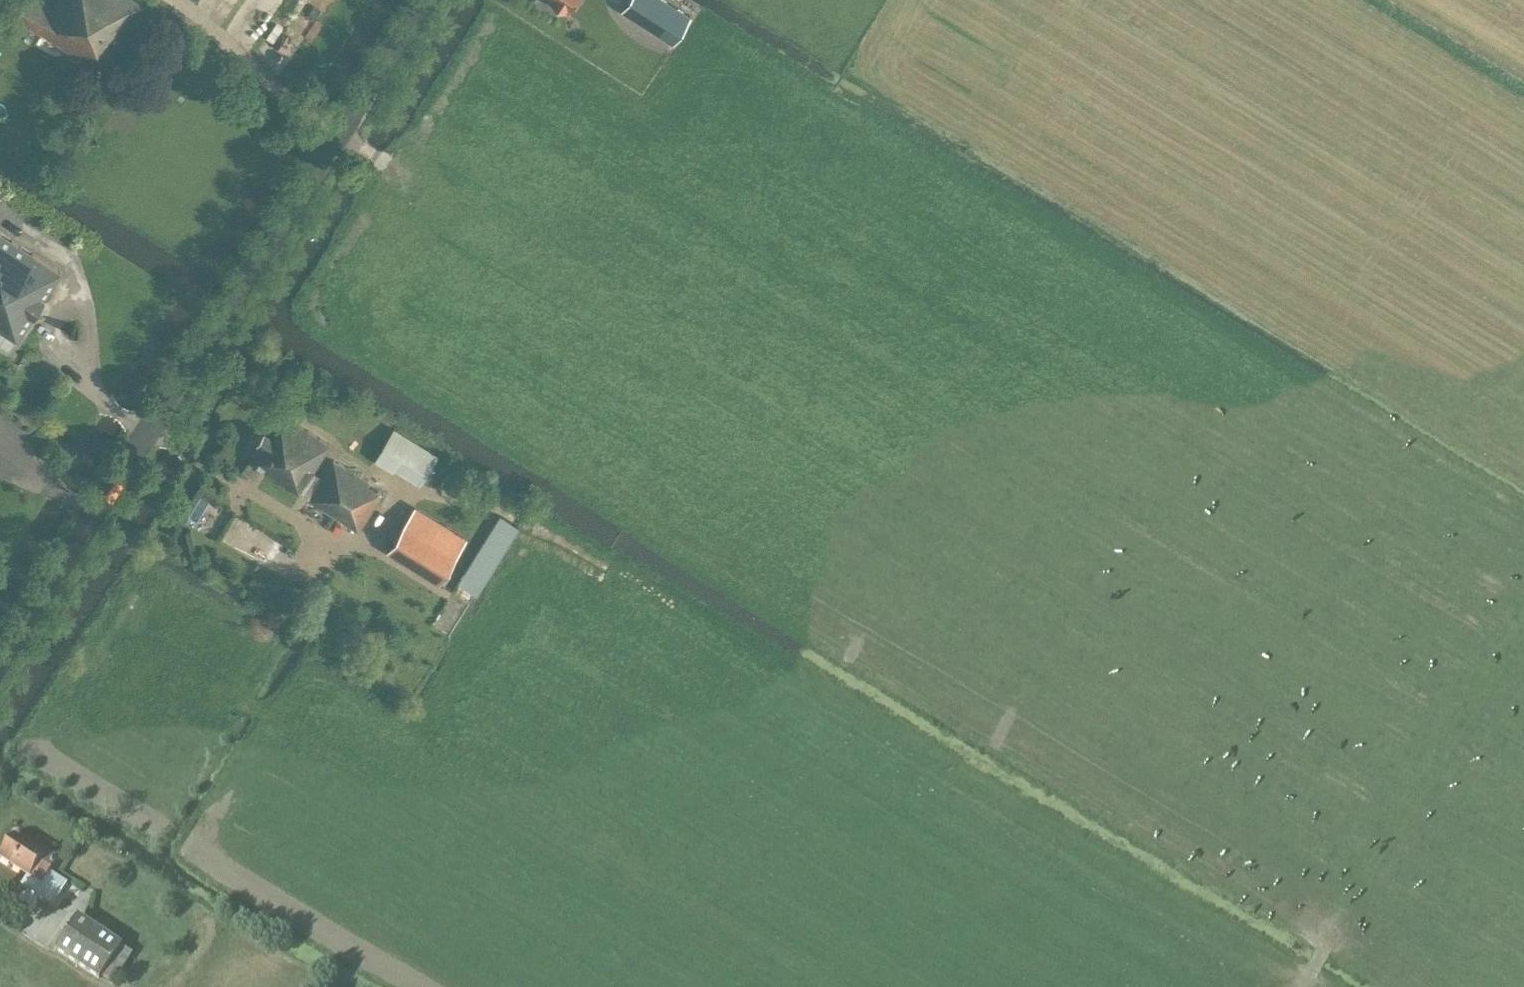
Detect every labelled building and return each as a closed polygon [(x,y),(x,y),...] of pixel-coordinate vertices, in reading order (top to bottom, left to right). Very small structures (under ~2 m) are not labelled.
[(15,13),(103,65),(103,66),(144,1),(142,0),(55,0),(53,3),(49,0),(23,0),(15,13)] [(567,11),(569,7),(571,8),(576,0),(551,0),(567,11)] [(669,0),(629,0),(623,9),(674,41),(691,14),(669,0)] [(11,347),(16,339),(19,341),(64,271),(0,229),(0,340),(11,347)] [(261,443),(250,460),(311,500),(343,520),(360,531),(361,530),(384,493),(369,483),(371,481),(335,458),(323,477),(314,471),(332,443),(280,411),(269,430),(266,428),(257,441),(261,443)] [(377,456),(421,482),(440,452),(395,425),(377,456)] [(502,514),(466,571),(484,582),(519,525),(502,514)] [(408,518),(388,550),(440,582),(460,550),(408,518)] [(0,857),(42,886),(59,862),(27,841),(25,845),(14,837),(0,857)] [(134,956),(123,947),(124,947),(79,917),(55,952),(100,982),(103,978),(114,986),(134,956)]
